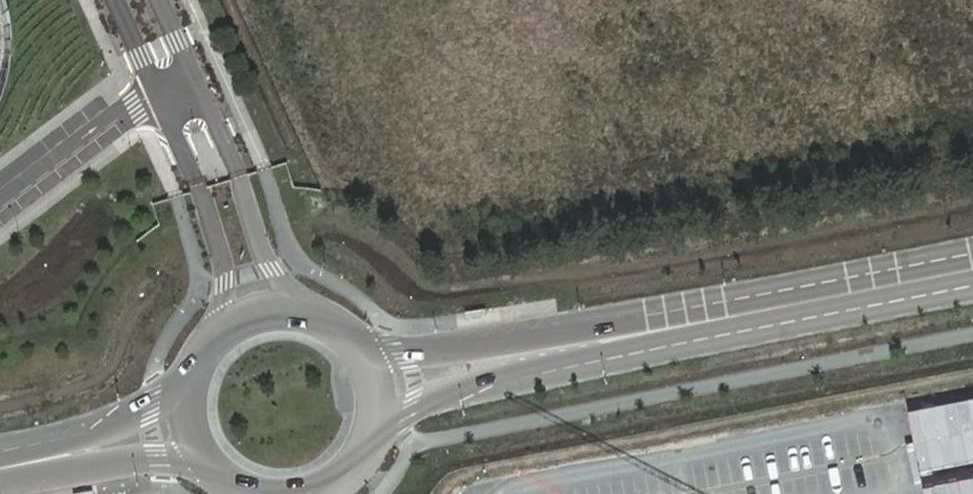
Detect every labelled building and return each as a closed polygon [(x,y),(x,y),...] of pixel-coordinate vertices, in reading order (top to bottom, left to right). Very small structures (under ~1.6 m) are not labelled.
[(13,96),(17,56),(15,22),(8,0),(0,0),(0,121),(13,96)]
